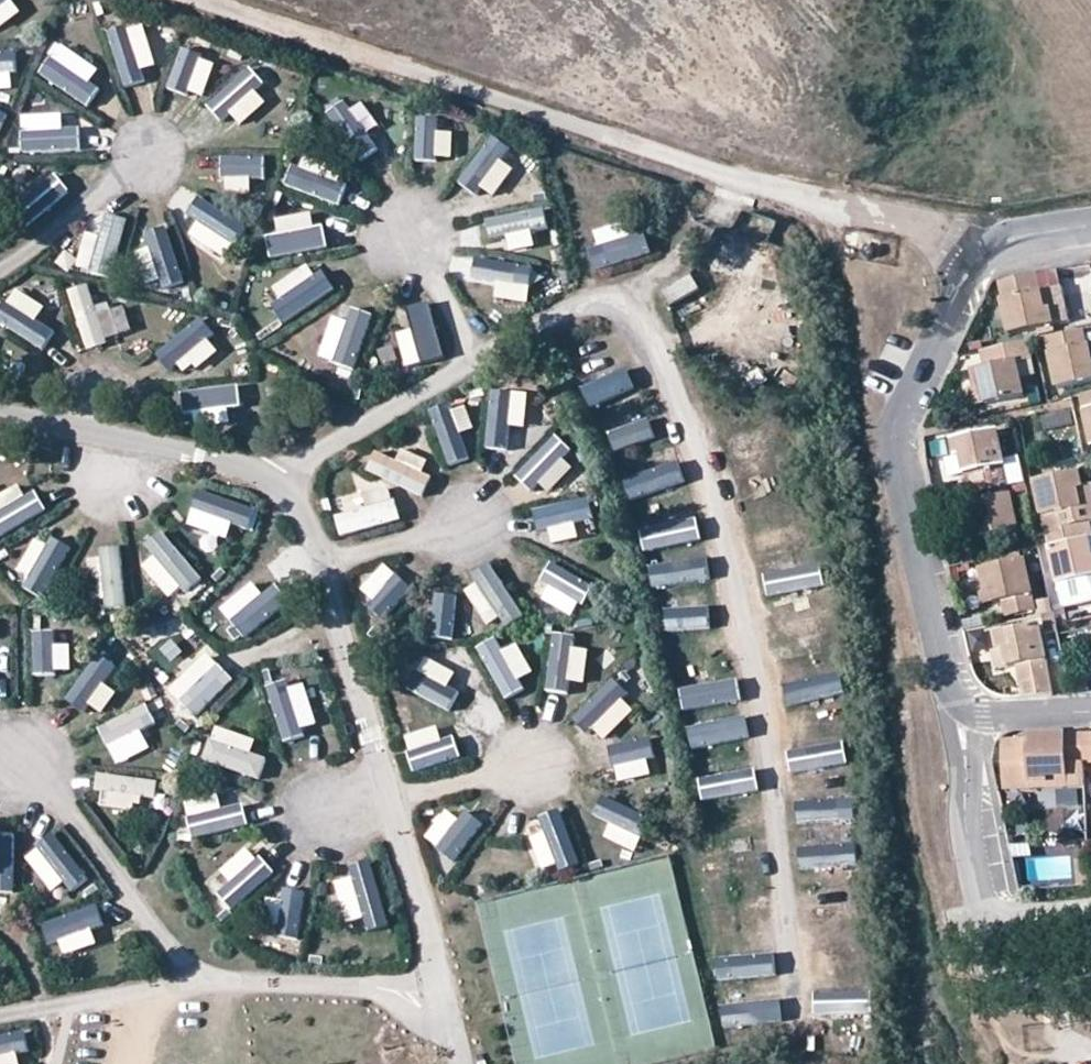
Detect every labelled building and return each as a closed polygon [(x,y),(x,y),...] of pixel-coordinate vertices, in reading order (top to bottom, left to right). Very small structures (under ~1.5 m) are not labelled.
[(115,28),(124,89),(153,86),(147,25),(115,28)] [(199,36),(175,93),(202,104),(227,49),(199,36)] [(17,69),(14,40),(0,42),(0,71),(17,69)] [(49,72),(91,117),(112,98),(73,52),(49,72)] [(262,73),(211,107),(226,131),(278,99),(262,73)] [(359,106),(332,117),(356,174),(384,161),(359,106)] [(9,120),(0,116),(0,137),(9,120)] [(444,122),(415,117),(405,178),(436,182),(444,122)] [(25,161),(86,154),(84,125),(23,129),(25,161)] [(510,163),(489,142),(444,185),(467,206),(510,163)] [(267,185),(266,156),(204,155),(206,187),(267,185)] [(288,187),(343,215),(357,190),(304,160),(288,187)] [(79,171),(23,196),(34,223),(91,200),(79,171)] [(222,267),(243,247),(201,201),(179,223),(222,267)] [(486,245),(546,229),(539,201),(479,215),(486,245)] [(591,213),(610,271),(638,263),(621,204),(591,213)] [(104,206),(81,263),(108,275),(133,219),(104,206)] [(149,284),(177,280),(171,219),(140,223),(149,284)] [(262,265),(321,248),(314,220),(255,234),(262,265)] [(472,289),(532,303),(539,275),(480,259),(472,289)] [(660,289),(669,305),(699,289),(690,272),(660,289)] [(1046,309),(1042,289),(1038,291),(1034,272),(1001,276),(1004,298),(1002,298),(1009,334),(1052,325),(1049,308),(1046,309)] [(290,338),(333,294),(312,273),(268,315),(290,338)] [(448,340),(424,284),(398,294),(409,326),(419,351),(448,340)] [(74,294),(87,354),(115,348),(105,288),(74,294)] [(1051,288),(1042,289),(1046,309),(1049,308),(1055,306),(1051,288)] [(14,289),(0,303),(0,316),(36,354),(58,332),(14,289)] [(366,367),(376,306),(347,301),(335,361),(366,367)] [(197,314),(146,349),(162,373),(214,341),(197,314)] [(1090,345),(1090,344),(1087,344),(1083,328),(1047,336),(1059,387),(1090,381),(1090,347),(1090,345)] [(382,369),(401,364),(396,343),(377,348),(382,369)] [(631,354),(577,380),(588,403),(642,377),(631,354)] [(977,385),(982,385),(985,403),(1024,396),(1017,360),(974,369),(977,385)] [(248,379),(188,396),(196,424),(255,410),(248,379)] [(977,385),(971,387),(975,405),(985,403),(982,385),(977,385)] [(1082,394),(1090,438),(1090,392),(1082,394)] [(520,404),(492,399),(479,459),(511,464),(520,404)] [(603,427),(614,452),(667,429),(656,404),(603,427)] [(446,409),(419,420),(441,477),(470,465),(446,409)] [(971,494),(1008,486),(997,429),(954,438),(958,455),(962,454),(966,473),(971,494)] [(574,457),(554,436),(509,477),(531,500),(574,457)] [(363,465),(417,495),(432,470),(379,438),(363,465)] [(958,455),(951,456),(956,474),(966,473),(962,454),(958,455)] [(629,504),(678,488),(670,462),(620,478),(629,504)] [(1083,487),(1081,472),(1036,481),(1044,517),(1048,532),(1075,526),(1072,510),(1083,507),(1079,488),(1083,487)] [(1079,488),(1083,507),(1090,506),(1090,498),(1088,487),(1083,487),(1079,488)] [(54,513),(38,489),(0,513),(0,544),(3,548),(54,513)] [(972,522),(975,538),(1018,529),(1011,493),(972,502),(978,521),(972,522)] [(182,529),(244,535),(248,507),(187,498),(182,529)] [(535,541),(595,526),(589,498),(529,510),(535,541)] [(334,542),(394,527),(388,499),(328,511),(334,542)] [(972,502),(962,504),(966,523),(972,522),(978,521),(972,502)] [(638,540),(697,528),(692,504),(634,516),(638,540)] [(1058,581),(1090,575),(1090,550),(1089,539),(1078,541),(1075,526),(1048,532),(1051,547),(1058,581)] [(52,597),(83,544),(59,529),(25,580),(52,597)] [(148,555),(189,601),(211,583),(173,535),(148,555)] [(29,574),(46,544),(34,537),(17,568),(29,574)] [(128,607),(126,546),(97,546),(96,606),(128,607)] [(1039,547),(1031,548),(1034,562),(1042,561),(1039,547)] [(527,576),(581,606),(596,581),(544,550),(527,576)] [(652,591),(710,575),(703,550),(645,566),(652,591)] [(380,620),(424,577),(405,556),(359,597),(380,620)] [(771,598),(825,583),(819,559),(764,575),(771,598)] [(994,601),(1006,599),(1031,595),(1024,559),(980,568),(985,584),(992,583),(994,601)] [(518,623),(496,566),(468,575),(488,633),(518,623)] [(274,575),(224,623),(244,643),(294,595),(274,575)] [(447,645),(458,585),(430,578),(416,638),(447,645)] [(985,584),(980,584),(983,604),(994,601),(992,583),(985,584)] [(1031,595),(1006,599),(1009,611),(1033,607),(1031,595)] [(711,597),(656,610),(662,634),(717,620),(711,597)] [(774,648),(821,643),(817,608),(770,614),(774,648)] [(40,615),(38,684),(67,685),(69,616),(40,615)] [(1009,666),(1021,664),(1034,661),(1040,696),(1053,695),(1038,624),(995,632),(999,649),(1005,649),(1009,666)] [(507,637),(480,647),(502,705),(531,693),(507,637)] [(582,645),(553,640),(541,700),(572,705),(582,645)] [(221,647),(171,695),(191,715),(241,667),(221,647)] [(130,649),(80,697),(100,717),(150,669),(130,649)] [(997,670),(1009,666),(1005,649),(999,649),(993,651),(997,670)] [(0,659),(0,693),(17,680),(0,659)] [(1034,661),(1021,664),(1027,696),(1040,696),(1034,661)] [(406,690),(460,720),(475,696),(423,664),(406,690)] [(783,700),(842,689),(838,666),(779,677),(783,700)] [(643,694),(624,673),(578,714),(600,736),(643,694)] [(679,705),(736,697),(733,673),(676,681),(679,705)] [(1079,674),(1066,677),(1070,696),(1083,693),(1079,674)] [(314,739),(285,675),(259,687),(287,751),(314,739)] [(788,733),(847,724),(844,701),(784,710),(788,733)] [(738,717),(683,725),(687,751),(742,743),(738,717)] [(98,761),(168,755),(165,727),(96,732),(98,761)] [(284,762),(222,731),(209,756),(271,788),(284,762)] [(416,785),(473,760),(462,734),(405,756),(416,785)] [(1084,763),(1083,734),(1027,738),(1028,744),(1003,747),(1005,784),(1030,782),(1047,783),(1047,776),(1066,776),(1068,781),(1085,780),(1084,763)] [(1084,763),(1090,763),(1090,734),(1083,734),(1084,763)] [(602,786),(659,761),(648,735),(591,757),(602,786)] [(792,751),(798,777),(851,766),(845,740),(792,751)] [(649,774),(628,780),(632,795),(653,790),(649,774)] [(693,801),(752,798),(750,774),(692,777),(693,801)] [(1030,782),(1029,788),(1085,786),(1085,780),(1068,781),(1066,776),(1047,776),(1047,783),(1030,782)] [(84,806),(150,828),(160,801),(94,779),(84,806)] [(1030,782),(1005,784),(1004,791),(1029,788),(1030,782)] [(795,792),(796,816),(847,814),(846,789),(795,792)] [(588,823),(642,853),(657,828),(605,796),(588,823)] [(198,841),(266,826),(260,798),(192,813),(198,841)] [(465,875),(502,825),(479,807),(441,855),(465,875)] [(583,870),(561,813),(534,822),(554,880),(583,870)] [(93,893),(57,833),(32,848),(68,908),(93,893)] [(19,837),(0,834),(0,904),(9,905),(19,837)] [(1026,847),(1025,834),(1011,836),(1014,848),(1026,847)] [(232,914),(283,867),(264,846),(212,892),(232,914)] [(798,846),(798,869),(856,870),(856,846),(798,846)] [(700,882),(758,872),(754,848),(696,857),(700,882)] [(1079,882),(1090,881),(1089,864),(1078,864),(1079,882)] [(354,879),(362,949),(390,945),(383,876),(354,879)] [(300,952),(318,885),(291,878),(272,944),(300,952)] [(804,921),(862,918),(861,894),(803,898),(804,921)] [(111,905),(45,929),(55,956),(121,932),(111,905)] [(772,953),(716,960),(720,1000),(746,997),(744,981),(774,977),(772,953)] [(813,1014),(833,1013),(834,1026),(865,1024),(863,989),(812,992),(813,1014)] [(0,1046),(0,1063),(34,1063),(32,1043),(0,1046)]
